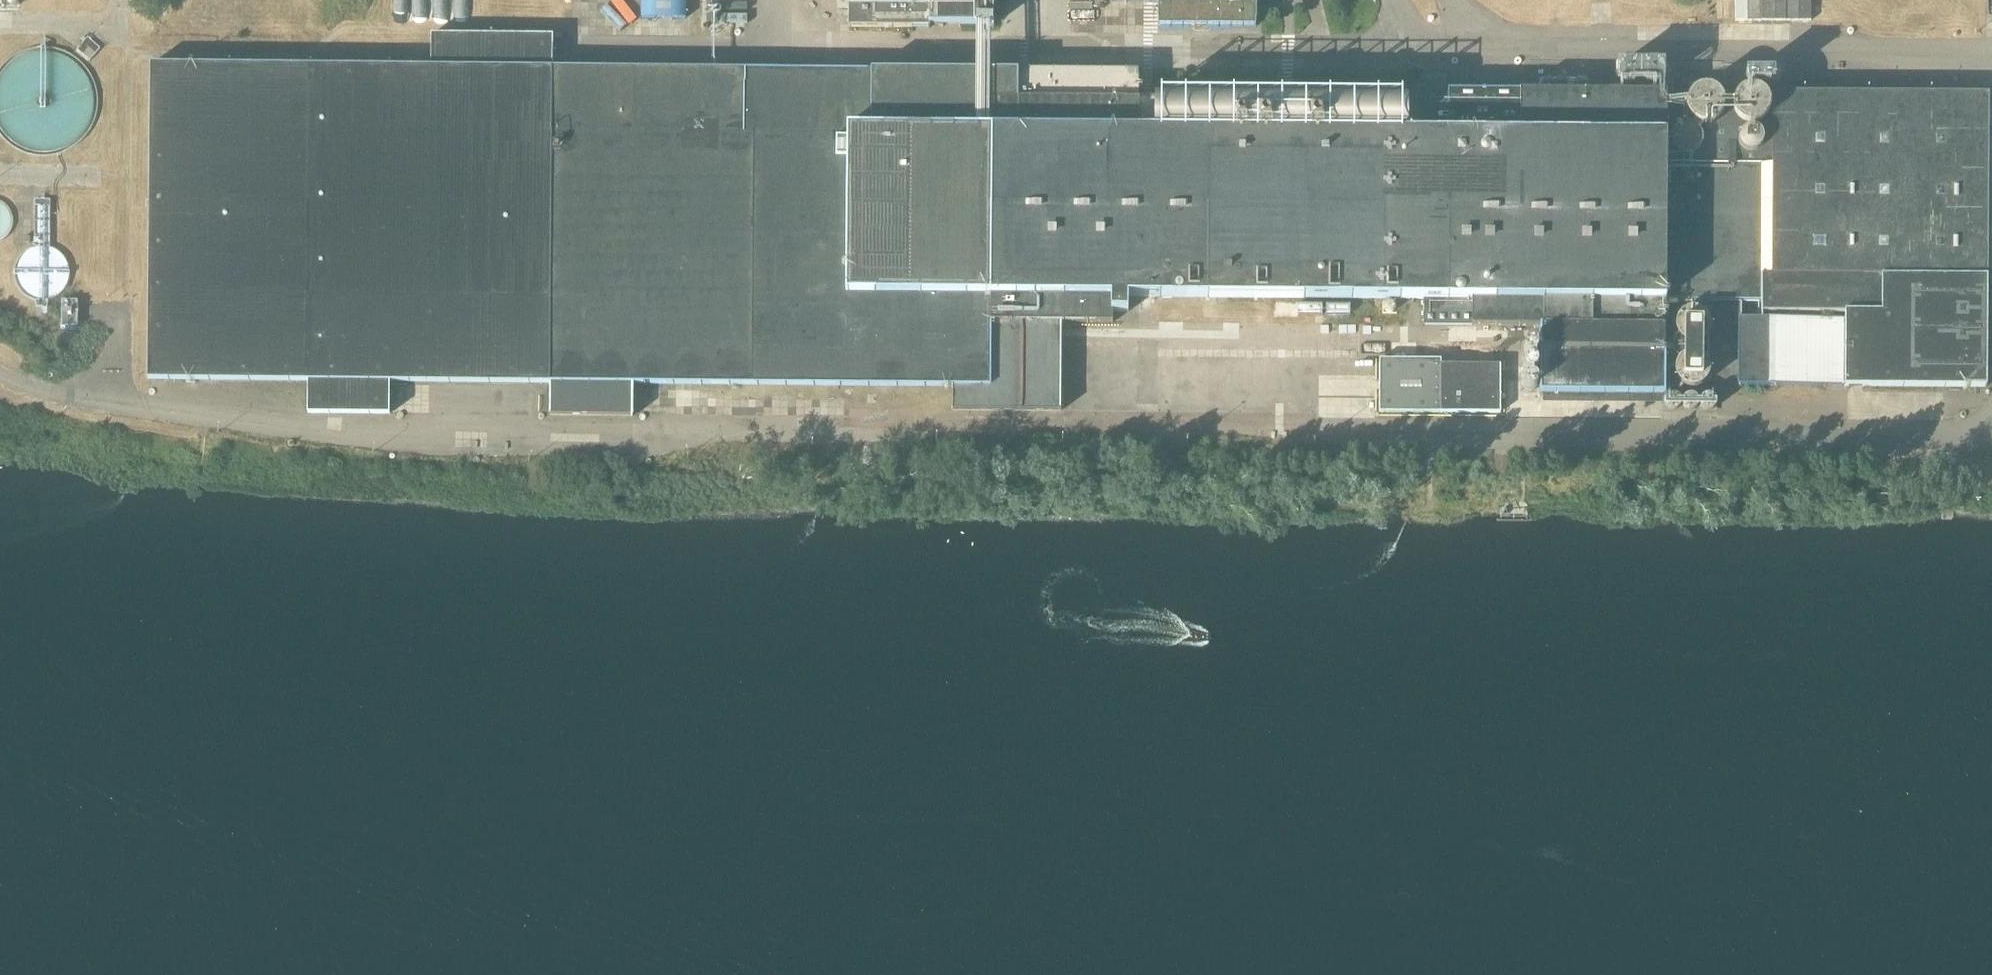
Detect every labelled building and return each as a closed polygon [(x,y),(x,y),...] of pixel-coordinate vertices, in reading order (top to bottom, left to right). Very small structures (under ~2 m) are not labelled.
[(686,0),(641,0),(641,17),(685,17),(686,0)] [(848,27),(930,28),(930,23),(993,24),(993,0),(848,0),(848,27)] [(1157,25),(1256,25),(1256,0),(1157,0),(1157,25)] [(553,67),(553,35),(431,34),(431,66),(151,63),(148,379),(308,381),(308,413),(349,413),(349,381),(550,383),(550,415),(591,415),(592,383),(952,386),(952,410),(1061,410),(1061,380),(1033,380),(1034,322),(1112,323),(1112,312),(1127,312),(1127,297),(1422,299),(1422,326),(1539,327),(1539,394),(1663,395),(1663,300),(1738,301),(1737,385),(1844,385),(1844,386),(1985,387),(1986,276),(1771,275),(1772,166),(1664,165),(1665,92),(1615,92),(1447,91),(1446,132),(1258,130),(1258,99),(1138,99),(1138,71),(992,70),(631,68),(553,67)] [(88,37),(76,50),(89,61),(100,48),(88,37)] [(1614,72),(1614,73),(1614,74),(1615,75),(1615,77),(1616,80),(1618,81),(1619,83),(1620,83),(1623,85),(1625,85),(1628,86),(1630,85),(1632,85),(1634,83),(1636,82),(1638,80),(1639,78),(1639,77),(1640,75),(1640,73),(1640,71),(1640,70),(1639,69),(1639,68),(1638,65),(1636,64),(1634,62),(1632,61),(1631,61),(1629,60),(1627,60),(1624,60),(1622,61),(1620,62),(1618,64),(1617,65),(1616,67),(1615,68),(1615,71),(1614,72)] [(1640,71),(1640,73),(1640,74),(1640,75),(1641,77),(1641,79),(1642,80),(1644,82),(1646,83),(1648,84),(1650,85),(1652,85),(1654,85),(1655,85),(1657,84),(1659,83),(1661,82),(1663,80),(1664,78),(1665,76),(1665,74),(1665,72),(1665,71),(1664,68),(1663,66),(1662,64),(1660,63),(1658,62),(1656,61),(1653,60),(1651,60),(1650,61),(1648,61),(1646,62),(1644,64),(1642,66),(1641,68),(1641,69),(1640,71)] [(1541,83),(1541,84),(1541,85),(1541,86),(1542,88),(1543,89),(1544,90),(1545,90),(1546,90),(1548,91),(1549,90),(1550,90),(1552,89),(1553,87),(1553,86),(1553,85),(1553,84),(1553,83),(1553,81),(1552,80),(1551,79),(1550,79),(1549,78),(1548,78),(1546,78),(1545,78),(1544,78),(1543,80),(1542,80),(1541,82),(1541,83)] [(1554,83),(1554,84),(1554,85),(1554,87),(1555,88),(1556,88),(1556,89),(1558,90),(1560,90),(1561,90),(1562,90),(1563,90),(1564,89),(1565,88),(1566,87),(1566,86),(1567,85),(1566,83),(1566,82),(1566,81),(1565,80),(1564,79),(1563,78),(1562,78),(1560,78),(1559,78),(1558,78),(1557,79),(1556,80),(1555,80),(1554,82),(1554,83)] [(1575,83),(1575,85),(1575,86),(1575,87),(1575,88),(1576,89),(1577,90),(1578,90),(1579,91),(1580,91),(1582,91),(1584,90),(1585,90),(1586,89),(1587,88),(1587,87),(1587,86),(1588,85),(1588,84),(1587,83),(1587,81),(1586,80),(1585,79),(1584,79),(1582,78),(1581,78),(1580,78),(1579,79),(1578,79),(1577,80),(1576,81),(1575,82),(1575,83)] [(1700,127),(1708,126),(1713,123),(1717,117),(1719,111),(1718,105),(1715,99),(1710,94),(1704,92),(1697,93),(1691,96),(1687,101),(1684,107),(1685,114),(1688,121),(1694,125),(1700,127)] [(1746,128),(1753,127),(1758,124),(1762,118),(1764,112),(1763,105),(1760,99),(1755,95),(1749,93),(1742,94),(1736,97),(1732,101),(1729,108),(1730,115),(1733,122),(1739,126),(1746,128)] [(1685,160),(1692,160),(1698,158),(1702,153),(1705,147),(1704,140),(1702,135),(1697,130),(1692,128),(1686,128),(1680,130),(1675,134),(1672,139),(1672,146),(1674,153),(1679,158),(1685,160)] [(1739,154),(1744,155),(1749,155),(1753,153),(1756,150),(1758,145),(1758,141),(1756,136),(1753,133),(1748,131),(1743,131),(1739,132),(1735,136),(1733,140),(1733,146),(1735,150),(1739,154)] [(78,326),(78,300),(62,300),(62,326),(78,326)] [(1682,306),(1669,319),(1669,336),(1681,347),(1701,348),(1713,336),(1713,318),(1701,306),(1682,306)] [(1537,350),(1538,349),(1537,347),(1537,345),(1536,344),(1534,342),(1532,342),(1531,341),(1529,342),(1527,342),(1526,343),(1525,344),(1524,346),(1523,348),(1524,350),(1524,352),(1526,353),(1527,354),(1528,355),(1530,355),(1532,355),(1534,355),(1535,353),(1537,352),(1537,350)] [(1700,351),(1681,350),(1668,363),(1668,380),(1680,392),(1699,393),(1712,380),(1713,363),(1700,351)] [(1439,359),(1379,358),(1379,412),(1499,412),(1499,364),(1439,364),(1439,359)] [(1537,367),(1537,366),(1537,364),(1537,362),(1536,361),(1534,359),(1532,359),(1530,358),(1528,359),(1527,359),(1526,360),(1524,361),(1524,363),(1523,365),(1523,367),(1524,369),(1525,370),(1526,371),(1528,372),(1530,373),(1532,372),(1534,372),(1535,371),(1536,369),(1537,367)] [(1537,385),(1537,383),(1537,381),(1537,380),(1535,378),(1534,377),(1532,376),(1530,376),(1528,376),(1527,376),(1526,377),(1524,379),(1523,380),(1523,382),(1523,384),(1524,386),(1525,388),(1526,389),(1528,389),(1530,390),(1532,390),(1533,389),(1535,388),(1536,386),(1537,385)] [(1664,411),(1717,411),(1717,394),(1664,393),(1664,411)]
